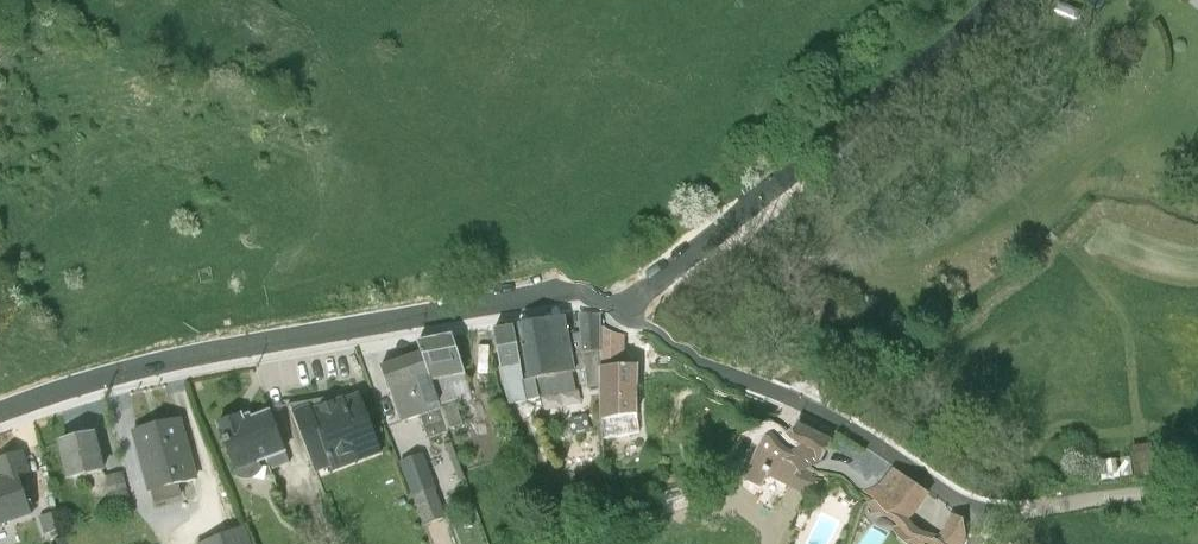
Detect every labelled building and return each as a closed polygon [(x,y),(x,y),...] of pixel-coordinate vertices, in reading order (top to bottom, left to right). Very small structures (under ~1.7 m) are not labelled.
[(583,367),(586,386),(599,384),(601,327),(600,309),(579,312),(580,351),(571,352),(563,314),(517,324),(528,377),(521,377),(525,399),(576,388),(571,369),(583,367)] [(492,327),(496,358),(507,402),(525,399),(521,377),(512,324),(492,327)] [(621,324),(601,327),(599,384),(598,419),(637,413),(636,365),(621,364),(622,349),(626,349),(624,335),(619,335),(621,324)] [(449,334),(416,340),(418,350),(445,427),(460,421),(449,382),(464,378),(449,334)] [(445,427),(418,350),(379,364),(400,420),(420,414),(427,437),(446,431),(445,427)] [(789,434),(768,424),(747,463),(749,464),(742,479),(759,487),(766,477),(810,497),(822,472),(812,467),(814,462),(805,458),(823,421),(821,420),(830,400),(795,382),(783,406),(799,414),(789,434)] [(341,394),(289,403),(315,471),(330,465),(332,471),(382,452),(358,393),(343,397),(341,394)] [(240,413),(217,421),(235,470),(266,458),(269,468),(288,461),(268,408),(249,415),(251,420),(244,423),(240,413)] [(136,427),(133,427),(148,491),(194,479),(177,417),(173,418),(173,415),(161,419),(162,421),(148,424),(148,422),(135,425),(136,427)] [(965,507),(966,492),(964,483),(959,476),(953,476),(939,505),(906,482),(929,452),(895,428),(862,469),(876,479),(863,499),(873,504),(881,493),(891,499),(890,502),(901,510),(890,521),(916,539),(927,523),(947,537),(965,507)] [(91,432),(57,442),(67,479),(102,469),(91,432)] [(423,448),(400,457),(417,502),(441,493),(423,448)] [(32,514),(18,473),(26,471),(19,449),(0,455),(0,524),(32,514)] [(127,463),(108,467),(114,498),(134,494),(127,463)] [(230,493),(210,500),(226,543),(250,543),(230,493)]
